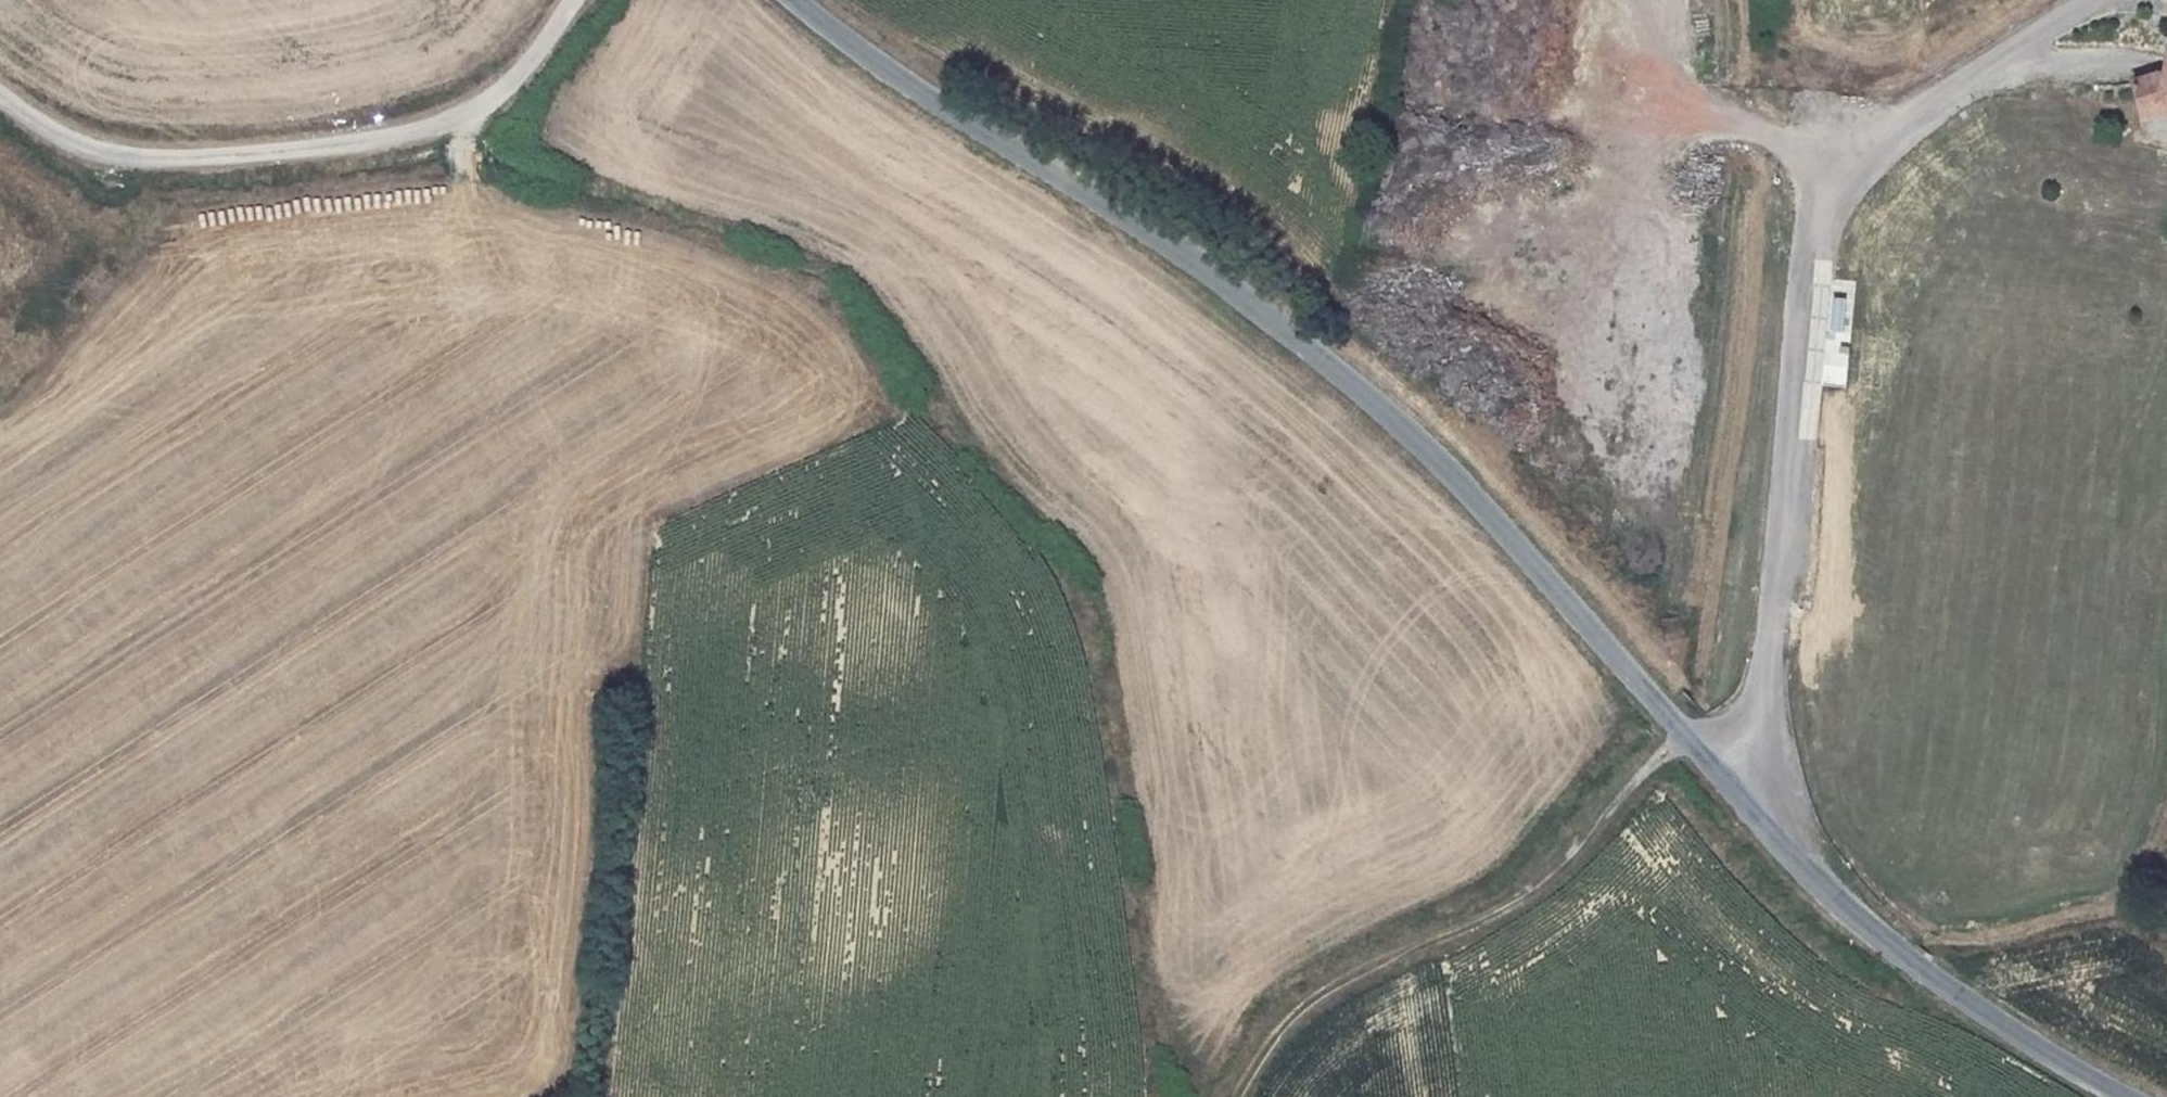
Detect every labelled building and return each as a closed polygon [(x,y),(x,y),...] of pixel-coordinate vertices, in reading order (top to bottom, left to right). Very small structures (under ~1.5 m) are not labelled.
[(2139,84),(2144,118),(2166,110),(2166,79),(2139,84)] [(1838,328),(1843,297),(1830,295),(1825,326),(1838,328)]
